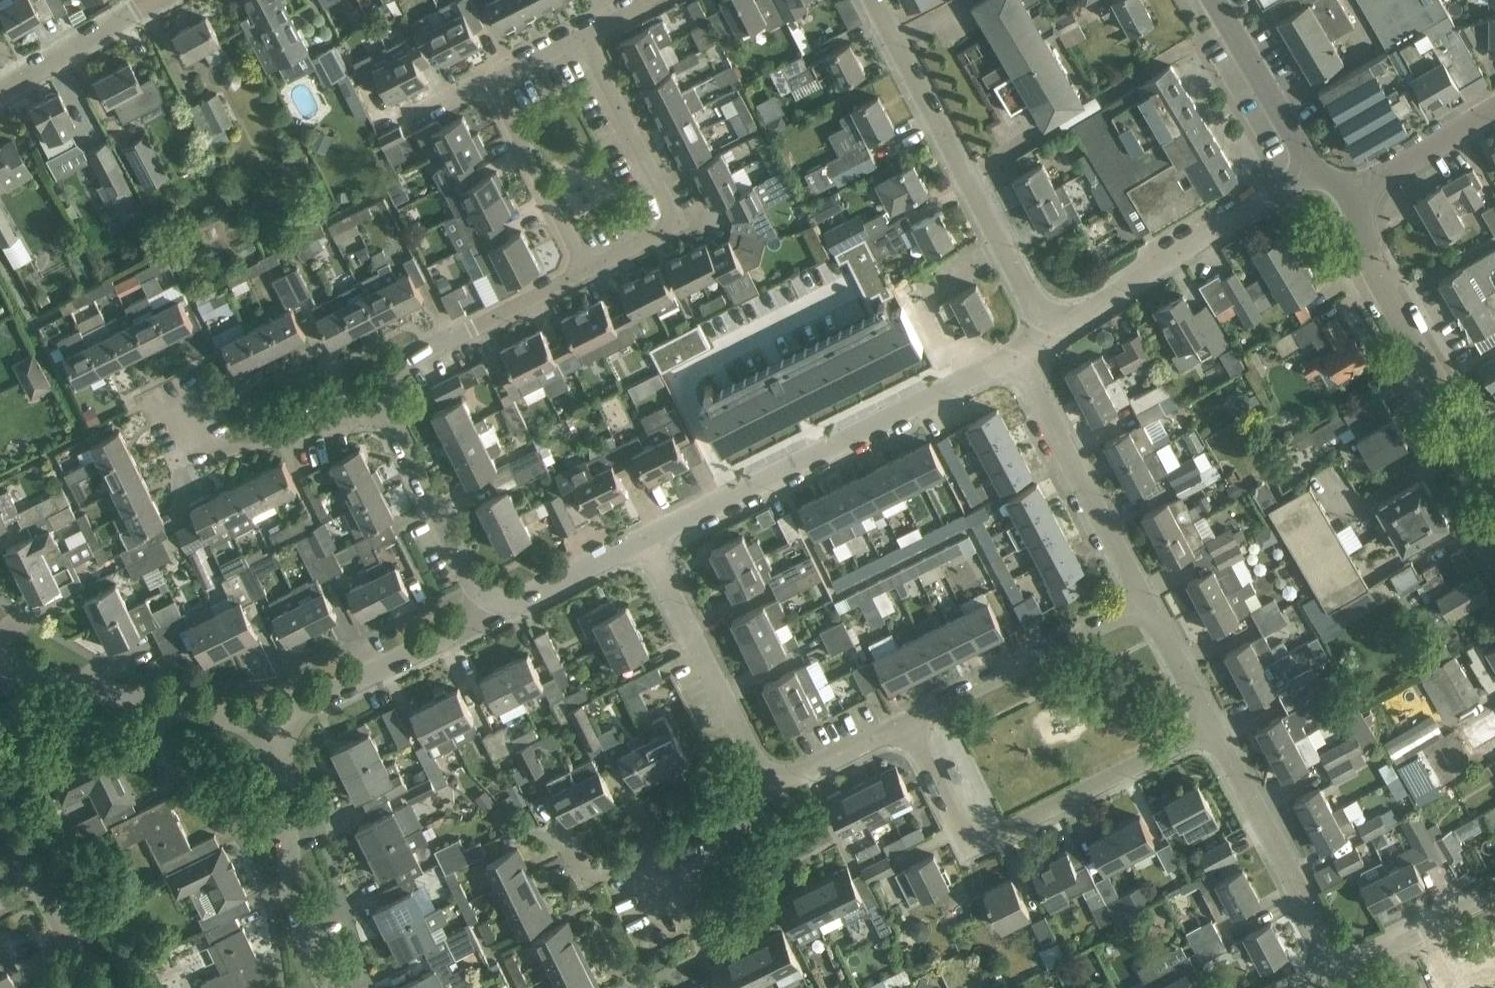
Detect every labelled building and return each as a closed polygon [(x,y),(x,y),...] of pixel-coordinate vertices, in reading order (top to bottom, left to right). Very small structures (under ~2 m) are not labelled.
[(12,33),(13,32),(12,31),(25,23),(26,25),(50,11),(54,18),(55,18),(45,0),(0,0),(0,11),(12,33)] [(55,18),(67,11),(61,0),(45,0),(55,18)] [(261,29),(290,14),(283,0),(246,0),(261,29)] [(461,51),(480,42),(470,21),(479,16),(482,22),(471,0),(455,0),(439,8),(443,17),(461,51)] [(525,27),(512,0),(487,0),(503,30),(515,24),(517,27),(521,29),(525,27)] [(525,27),(530,24),(531,20),(530,17),(542,11),(536,0),(512,0),(525,27)] [(542,11),(554,5),(555,8),(559,9),(564,7),(561,0),(536,0),(542,11)] [(697,22),(699,27),(692,31),(701,50),(719,41),(707,17),(699,0),(696,0),(688,4),(697,22)] [(730,16),(740,35),(753,27),(754,29),(767,22),(770,29),(787,20),(776,0),(722,0),(730,16)] [(787,20),(788,20),(787,18),(808,8),(803,0),(776,0),(787,20)] [(1038,0),(982,0),(975,4),(1015,72),(995,84),(1012,113),(1032,101),(1046,124),(1083,102),(1027,7),(1038,0)] [(1153,22),(1142,0),(1114,0),(1100,8),(1105,17),(1119,9),(1132,33),(1153,22)] [(1274,4),(1282,17),(1278,20),(1313,79),(1344,60),(1332,39),(1355,25),(1340,0),(1281,0),(1274,4)] [(1387,51),(1389,50),(1403,73),(1420,105),(1428,101),(1435,114),(1451,104),(1453,105),(1465,98),(1464,97),(1489,84),(1441,0),(1359,0),(1387,51)] [(415,31),(416,32),(431,62),(440,57),(442,61),(461,51),(443,17),(433,22),(429,13),(411,23),(415,31)] [(308,50),(290,14),(261,29),(256,32),(249,36),(267,71),(308,50)] [(1063,33),(1076,25),(1071,16),(1058,23),(1063,33)] [(220,41),(216,34),(207,17),(176,34),(189,58),(204,50),(214,68),(229,59),(220,41)] [(248,17),(241,20),(249,36),(256,32),(256,31),(248,17)] [(1494,51),(1494,17),(1491,17),(1491,19),(1456,26),(1468,46),(1484,36),(1491,36),(1491,51),(1494,51)] [(662,21),(650,27),(620,42),(627,54),(623,56),(622,60),(624,65),(660,47),(672,40),(662,21)] [(428,57),(416,32),(406,37),(412,50),(392,60),(407,89),(427,79),(419,62),(428,57)] [(802,55),(771,71),(783,94),(811,81),(833,69),(841,84),(866,71),(851,42),(825,56),(811,64),(811,65),(808,67),(802,55)] [(324,84),(348,72),(336,47),(312,59),(324,84)] [(660,47),(624,65),(627,70),(631,71),(634,69),(640,81),(670,67),(660,47)] [(377,75),(392,103),(410,94),(407,89),(392,60),(383,65),(375,50),(353,61),(363,82),(377,75)] [(1357,153),(1359,158),(1361,157),(1435,114),(1428,101),(1420,105),(1403,73),(1389,50),(1387,51),(1320,89),(1357,153)] [(701,60),(696,51),(685,57),(689,66),(701,60)] [(678,71),(689,66),(685,57),(673,63),(678,71)] [(128,61),(93,79),(105,102),(111,99),(122,122),(165,100),(153,76),(139,83),(128,61)] [(1003,62),(982,75),(989,85),(1010,72),(1003,62)] [(737,64),(734,65),(740,77),(743,75),(737,64)] [(734,65),(725,70),(731,82),(740,77),(734,65)] [(1203,118),(1171,65),(1169,66),(1170,66),(1072,125),(1088,152),(1096,165),(1105,180),(1138,235),(1238,176),(1207,124),(1202,127),(1198,121),(1203,118)] [(647,110),(682,91),(672,72),(643,87),(650,99),(646,101),(645,105),(647,110)] [(44,98),(29,106),(39,125),(34,128),(50,157),(76,143),(69,131),(75,127),(67,112),(68,111),(58,91),(54,92),(51,91),(45,95),(44,98)] [(657,114),(663,126),(692,111),(682,91),(647,110),(649,115),(654,115),(657,114)] [(205,138),(233,124),(217,93),(189,107),(205,138)] [(759,102),(768,119),(785,110),(776,93),(759,102)] [(740,111),(748,107),(742,96),(734,100),(736,104),(740,111)] [(826,161),(839,186),(878,166),(866,142),(870,140),(895,127),(879,96),(854,109),(854,110),(840,118),(846,130),(847,129),(855,146),(826,161)] [(736,104),(724,110),(728,117),(740,111),(736,104)] [(748,107),(740,111),(746,124),(741,126),(745,134),(750,131),(758,127),(748,107)] [(664,143),(667,149),(702,131),(692,111),(663,126),(669,138),(666,139),(664,143)] [(429,158),(442,151),(473,135),(463,116),(442,127),(438,119),(415,131),(429,158)] [(776,117),(766,122),(772,134),(787,127),(783,119),(776,117)] [(406,138),(400,125),(379,135),(385,148),(391,161),(396,159),(391,146),(406,138)] [(334,136),(313,126),(306,144),(327,153),(334,136)] [(683,165),(701,156),(712,150),(702,131),(667,149),(669,153),(673,154),(676,152),(683,165)] [(443,187),(471,172),(465,162),(484,153),(482,149),(484,146),(478,133),(478,132),(473,135),(442,151),(446,160),(434,174),(441,188),(443,187)] [(167,176),(145,134),(121,147),(143,189),(167,176)] [(763,156),(771,151),(765,140),(757,145),(763,156)] [(7,189),(31,174),(19,154),(11,141),(0,147),(0,178),(7,189)] [(102,184),(103,184),(111,199),(107,204),(108,206),(132,194),(122,174),(105,142),(85,152),(102,184)] [(778,163),(771,151),(763,156),(769,168),(778,163)] [(697,190),(732,172),(721,152),(711,158),(693,167),(699,179),(696,181),(694,185),(697,190)] [(1088,152),(1077,158),(1085,171),(1096,165),(1088,152)] [(1043,163),(1016,177),(1016,178),(1028,201),(1055,187),(1043,163)] [(893,175),(879,183),(893,209),(928,191),(914,164),(893,174),(893,175)] [(1096,165),(1085,171),(1094,186),(1105,180),(1096,165)] [(1440,240),(1457,230),(1465,225),(1458,214),(1482,200),(1476,189),(1483,185),(1473,168),(1442,186),(1442,185),(1417,199),(1440,240)] [(507,190),(497,171),(475,182),(471,172),(443,187),(450,201),(466,198),(471,208),(471,209),(502,193),(507,190)] [(732,172),(697,190),(699,194),(703,195),(706,194),(713,206),(719,203),(742,191),(732,172)] [(399,178),(386,184),(396,203),(408,197),(399,178)] [(738,218),(765,204),(754,184),(742,191),(719,203),(721,207),(725,208),(729,207),(735,220),(738,218)] [(1067,211),(1055,187),(1028,201),(1040,223),(1039,224),(1039,225),(1059,215),(1066,229),(1080,221),(1073,208),(1067,211)] [(349,190),(337,190),(338,201),(350,201),(349,190)] [(495,219),(516,209),(507,190),(502,193),(471,209),(471,208),(455,216),(470,245),(473,244),(501,229),(495,219)] [(837,191),(810,205),(817,220),(844,205),(837,191)] [(369,205),(352,213),(357,224),(374,215),(369,205)] [(2,246),(16,238),(0,210),(0,243),(2,246)] [(867,235),(878,257),(906,242),(908,246),(922,239),(930,254),(954,242),(938,212),(912,225),(906,215),(867,235)] [(357,224),(352,213),(329,225),(338,243),(361,232),(357,224)] [(824,232),(834,252),(866,235),(867,234),(871,233),(860,213),(824,232)] [(758,235),(761,224),(738,218),(735,220),(732,229),(758,236),(758,235)] [(814,223),(802,229),(808,240),(820,234),(814,223)] [(310,241),(324,235),(326,233),(321,224),(305,232),(310,241)] [(488,272),(500,266),(500,265),(531,250),(521,231),(505,239),(501,229),(473,244),(488,272)] [(711,241),(707,243),(721,272),(725,279),(760,261),(766,238),(758,235),(758,236),(732,229),(730,239),(717,246),(715,242),(711,241)] [(275,252),(280,262),(281,261),(278,256),(310,241),(305,232),(273,248),(275,251),(275,252)] [(423,235),(416,238),(422,249),(429,246),(423,235)] [(1199,285),(1209,302),(1216,313),(1234,302),(1300,263),(1283,235),(1256,252),(1268,272),(1244,287),(1235,272),(1223,280),(1219,274),(1199,285)] [(866,237),(835,253),(840,263),(850,258),(852,263),(850,264),(861,283),(862,282),(865,287),(863,288),(868,298),(882,291),(885,299),(895,294),(866,237)] [(684,246),(702,282),(721,272),(707,243),(707,242),(694,248),(693,245),(689,243),(684,246)] [(209,243),(195,250),(200,261),(215,254),(209,243)] [(824,243),(812,249),(818,261),(830,255),(824,243)] [(366,245),(356,250),(362,262),(372,258),(366,245)] [(667,262),(676,280),(683,292),(702,282),(684,246),(679,248),(678,252),(680,255),(667,262)] [(372,254),(380,270),(400,311),(423,299),(410,271),(398,277),(383,248),(372,254)] [(1457,270),(1440,280),(1458,311),(1482,297),(1481,296),(1494,288),(1494,283),(1489,273),(1494,270),(1492,268),(1494,266),(1494,248),(1478,259),(1464,267),(1464,266),(1457,270)] [(493,282),(501,298),(519,288),(516,281),(541,269),(531,250),(500,265),(500,266),(505,276),(493,282)] [(243,269),(247,278),(280,262),(275,252),(243,269)] [(142,281),(159,273),(170,267),(166,258),(137,272),(142,281)] [(1300,263),(1234,302),(1247,323),(1261,315),(1259,312),(1276,302),(1274,298),(1281,294),(1288,306),(1316,290),(1311,283),(1315,277),(1309,268),(1309,265),(1301,265),(1300,263)] [(637,269),(655,306),(675,296),(660,266),(647,272),(646,269),(642,267),(637,269)] [(286,273),(299,301),(312,294),(298,267),(286,273)] [(247,278),(243,269),(232,275),(236,283),(247,278)] [(632,309),(622,313),(636,339),(647,333),(638,315),(655,306),(637,269),(632,272),(631,276),(633,279),(620,286),(632,309)] [(378,322),(400,311),(380,270),(357,282),(364,294),(378,322)] [(126,289),(142,281),(137,272),(121,280),(126,289)] [(299,301),(286,273),(273,279),(287,307),(299,301)] [(111,277),(105,280),(106,282),(89,290),(94,299),(110,291),(112,295),(119,292),(117,288),(118,287),(112,276),(111,277)] [(446,276),(437,281),(443,293),(452,289),(446,276)] [(458,297),(467,293),(463,284),(441,295),(452,317),(465,311),(458,297)] [(994,319),(976,284),(938,304),(945,317),(959,310),(970,331),(994,319)] [(179,286),(151,300),(170,338),(193,327),(179,299),(184,296),(179,286)] [(1458,311),(1475,339),(1494,327),(1494,288),(1481,296),(1482,297),(1458,311)] [(227,289),(198,305),(203,314),(232,298),(227,289)] [(94,299),(89,290),(73,298),(78,307),(94,299)] [(727,302),(723,293),(711,299),(716,308),(727,302)] [(355,333),(378,322),(364,294),(341,305),(355,333)] [(1156,311),(1166,328),(1179,351),(1193,343),(1202,358),(1228,343),(1216,323),(1206,306),(1204,307),(1208,314),(1198,320),(1183,294),(1180,297),(1181,299),(1174,303),(1172,301),(1156,311)] [(48,295),(39,300),(44,310),(53,304),(48,295)] [(126,305),(133,322),(147,350),(170,338),(151,300),(150,300),(148,295),(126,305)] [(332,345),(355,333),(341,305),(336,295),(313,306),(332,345)] [(602,299),(581,310),(603,353),(604,353),(599,341),(619,331),(625,344),(636,339),(622,313),(612,318),(602,299)] [(704,314),(716,308),(711,299),(700,305),(704,314)] [(902,307),(703,412),(724,453),(739,445),(736,439),(744,434),(748,440),(762,433),(758,427),(778,417),(781,423),(794,416),(793,415),(808,407),(808,409),(822,402),(818,396),(838,385),(841,392),(867,378),(864,372),(883,361),(887,368),(893,364),(901,361),(897,354),(906,350),(909,356),(924,348),(902,307)] [(293,309),(269,320),(283,348),(306,337),(293,309)] [(77,319),(73,310),(56,318),(60,327),(77,319)] [(561,344),(573,368),(603,353),(581,310),(563,319),(572,339),(561,344)] [(1316,315),(1293,329),(1301,343),(1302,345),(1314,338),(1322,353),(1302,364),(1309,376),(1329,364),(1339,381),(1356,371),(1354,368),(1367,360),(1353,337),(1349,339),(1336,317),(1322,325),(1316,315)] [(147,350),(133,322),(122,327),(117,317),(106,322),(105,320),(105,321),(125,361),(147,350)] [(680,333),(692,327),(688,318),(675,323),(680,333)] [(261,359),(283,348),(269,320),(247,331),(261,359)] [(125,361),(105,321),(82,332),(89,344),(88,344),(102,372),(125,361)] [(680,333),(649,349),(661,372),(671,367),(670,365),(675,363),(676,364),(696,354),(695,352),(700,350),(701,352),(710,347),(699,323),(692,327),(680,333)] [(1293,329),(1275,340),(1281,350),(1283,354),(1301,343),(1293,329)] [(520,341),(542,384),(573,368),(561,344),(551,349),(542,330),(520,341)] [(237,371),(261,359),(247,331),(218,346),(229,367),(234,364),(237,371)] [(89,344),(82,332),(51,348),(67,382),(76,377),(79,383),(102,372),(88,344),(89,344)] [(1117,355),(1125,371),(1152,357),(1140,334),(1124,342),(1127,349),(1117,355)] [(501,375),(510,392),(513,399),(542,384),(520,341),(502,350),(512,369),(501,375)] [(1233,348),(1221,355),(1232,375),(1244,368),(1233,348)] [(1257,349),(1244,356),(1256,377),(1268,371),(1257,349)] [(1479,365),(1492,389),(1493,389),(1494,392),(1494,350),(1492,352),(1494,356),(1479,365)] [(22,380),(44,370),(34,352),(13,364),(22,380)] [(1092,358),(1067,372),(1080,396),(1115,378),(1103,354),(1092,359),(1092,358)] [(473,366),(478,376),(488,371),(483,360),(472,366),(473,366)] [(479,379),(478,376),(473,366),(433,386),(441,400),(466,388),(465,386),(479,379)] [(32,398),(53,387),(44,370),(22,380),(32,398)] [(658,372),(650,376),(655,386),(663,382),(658,372)] [(1115,378),(1080,396),(1093,421),(1127,403),(1123,394),(1127,392),(1118,376),(1115,378)] [(1135,397),(1130,400),(1131,401),(1136,412),(1175,391),(1168,379),(1135,397)] [(1175,391),(1136,412),(1143,424),(1144,424),(1178,406),(1182,404),(1175,391)] [(1246,393),(1239,394),(1236,400),(1237,406),(1243,410),(1249,408),(1249,407),(1254,411),(1264,405),(1257,392),(1251,396),(1246,393)] [(1344,413),(1310,432),(1315,440),(1317,444),(1339,432),(1345,441),(1357,435),(1362,445),(1372,462),(1408,441),(1379,392),(1362,402),(1344,413)] [(434,413),(446,437),(485,418),(484,417),(475,422),(463,399),(434,413)] [(514,432),(527,425),(515,401),(505,405),(505,406),(502,408),(514,432)] [(997,409),(974,422),(969,424),(981,445),(1009,430),(997,409)] [(95,410),(85,415),(91,427),(101,421),(95,410)] [(648,430),(654,443),(669,474),(689,464),(680,445),(691,440),(679,415),(648,430)] [(485,418),(446,437),(457,460),(499,440),(498,440),(500,439),(493,425),(489,427),(485,418)] [(1123,434),(1105,443),(1118,468),(1157,447),(1163,444),(1168,442),(1171,440),(1167,432),(1152,439),(1148,432),(1143,434),(1139,426),(1130,430),(1123,434)] [(528,427),(525,427),(518,430),(517,432),(521,439),(524,440),(530,436),(531,434),(528,427)] [(1308,428),(1294,436),(1301,448),(1315,440),(1310,432),(1308,428)] [(71,484),(80,480),(103,467),(131,454),(120,430),(92,444),(98,456),(65,473),(70,484),(71,484)] [(1009,430),(981,445),(992,467),(1020,452),(1009,430)] [(638,435),(617,445),(629,470),(640,465),(649,484),(669,474),(654,443),(644,448),(638,435)] [(948,436),(938,441),(949,462),(958,457),(948,436)] [(502,447),(499,440),(457,460),(468,483),(498,468),(492,456),(500,452),(502,447)] [(909,453),(923,482),(927,490),(948,479),(930,442),(909,453)] [(1157,447),(1118,468),(1131,493),(1169,472),(1167,470),(1179,464),(1168,442),(1163,444),(1157,447)] [(547,443),(539,447),(548,464),(556,460),(547,443)] [(617,445),(587,460),(608,504),(628,494),(619,475),(629,470),(617,445)] [(333,461),(344,485),(372,471),(360,448),(333,461)] [(510,462),(516,474),(544,460),(538,448),(510,462)] [(1179,464),(1167,470),(1169,472),(1175,484),(1211,464),(1204,450),(1179,464)] [(1020,452),(992,467),(1003,488),(1032,473),(1020,452)] [(887,464),(906,502),(907,502),(902,492),(923,482),(909,453),(887,464)] [(103,467),(114,490),(142,476),(131,454),(103,467)] [(960,484),(987,470),(984,466),(967,474),(958,457),(949,462),(960,484)] [(520,484),(549,470),(544,460),(516,474),(520,484)] [(579,495),(589,514),(608,504),(587,460),(577,465),(556,476),(559,482),(568,500),(579,495)] [(260,473),(274,501),(297,490),(283,462),(260,473)] [(1211,464),(1175,484),(1181,496),(1182,498),(1183,497),(1221,476),(1214,463),(1212,465),(1211,464)] [(885,513),(906,502),(887,464),(866,474),(885,513)] [(355,507),(383,493),(379,484),(383,482),(376,469),(372,471),(344,485),(355,507)] [(971,506),(981,500),(970,479),(987,470),(960,484),(971,506)] [(252,512),(274,501),(260,473),(238,484),(252,512)] [(844,485),(859,514),(859,513),(865,523),(885,513),(866,474),(844,485)] [(57,486),(52,476),(46,479),(51,489),(57,486)] [(114,490),(126,512),(153,498),(142,476),(114,490)] [(1247,490),(1241,478),(1227,486),(1233,498),(1247,490)] [(304,484),(312,501),(321,496),(313,479),(304,484)] [(1375,525),(1380,534),(1436,501),(1423,479),(1377,505),(1385,520),(1375,525)] [(88,495),(80,480),(71,484),(78,500),(88,495)] [(1330,611),(1369,588),(1369,587),(1370,587),(1310,485),(1280,503),(1266,480),(1251,488),(1266,513),(1270,511),(1318,593),(1328,611),(1330,610),(1330,611)] [(238,484),(215,496),(229,523),(235,535),(258,523),(252,512),(238,484)] [(1011,497),(1022,519),(1048,505),(1037,484),(1019,493),(1011,497)] [(844,485),(823,495),(845,540),(858,534),(849,518),(859,514),(844,485)] [(16,513),(23,528),(70,504),(63,490),(16,513)] [(491,529),(560,494),(559,493),(533,506),(527,495),(514,502),(508,490),(479,504),(491,529)] [(356,535),(395,516),(383,493),(355,507),(345,512),(356,535)] [(1168,501),(1143,515),(1156,539),(1195,519),(1207,513),(1207,512),(1215,508),(1207,493),(1198,497),(1201,502),(1189,508),(1186,504),(1182,506),(1177,498),(1168,502),(1168,501)] [(577,527),(560,494),(491,529),(502,551),(531,536),(525,524),(549,512),(562,535),(577,527)] [(802,506),(810,524),(816,535),(828,529),(836,545),(845,540),(823,495),(802,506)] [(190,503),(199,520),(178,531),(178,532),(184,545),(188,552),(209,541),(206,535),(229,523),(215,496),(206,500),(203,496),(190,503)] [(323,522),(322,522),(323,524),(326,522),(325,522),(334,518),(331,511),(329,512),(321,496),(312,501),(323,522)] [(129,548),(146,539),(142,533),(165,522),(153,498),(126,512),(132,524),(120,530),(129,548)] [(1436,501),(1380,534),(1385,543),(1395,537),(1404,551),(1449,524),(1436,501)] [(973,509),(966,513),(972,524),(981,541),(992,535),(983,518),(992,513),(987,503),(973,509)] [(55,528),(76,517),(77,517),(70,504),(23,528),(49,517),(55,528)] [(1048,505),(1022,519),(1033,541),(1060,526),(1048,505)] [(763,525),(777,519),(773,508),(758,513),(763,525)] [(286,526),(291,535),(308,527),(307,525),(313,522),(308,510),(301,513),(303,518),(286,526)] [(82,528),(85,533),(94,529),(93,529),(94,528),(86,512),(77,517),(76,517),(82,528)] [(778,518),(789,541),(802,535),(790,512),(778,518)] [(972,524),(966,513),(944,524),(950,535),(972,524)] [(1156,539),(1152,542),(1160,557),(1164,554),(1169,564),(1194,551),(1193,549),(1208,541),(1207,540),(1215,535),(1208,532),(1204,535),(1195,519),(1156,539)] [(309,534),(319,555),(326,551),(331,548),(333,552),(334,551),(333,550),(339,548),(326,522),(323,524),(322,522),(313,527),(315,532),(309,534)] [(409,592),(396,566),(391,555),(382,559),(377,547),(397,537),(391,524),(355,542),(368,566),(368,567),(386,604),(409,592)] [(922,534),(928,546),(950,535),(944,524),(922,534)] [(291,535),(286,526),(270,534),(275,543),(291,535)] [(1060,526),(1033,541),(1038,551),(1033,554),(1038,565),(1071,547),(1060,526)] [(1271,526),(1254,535),(1259,544),(1266,546),(1278,539),(1271,526)] [(1215,535),(1207,540),(1208,541),(1215,554),(1238,542),(1247,536),(1242,528),(1234,532),(1231,527),(1215,535)] [(19,574),(67,551),(67,550),(62,553),(50,528),(36,535),(7,549),(19,574)] [(82,528),(65,537),(71,548),(88,540),(85,533),(82,528)] [(100,563),(102,562),(109,558),(94,528),(93,529),(94,529),(85,533),(88,540),(100,563)] [(162,538),(169,552),(184,545),(178,532),(169,536),(169,535),(162,538)] [(309,534),(296,541),(307,563),(320,557),(319,555),(309,534)] [(901,545),(907,557),(928,546),(922,534),(901,545)] [(711,551),(723,573),(754,558),(743,535),(711,551)] [(992,562),(1004,556),(992,535),(981,541),(992,562)] [(936,552),(941,563),(964,551),(966,556),(976,551),(968,536),(936,552)] [(162,538),(148,545),(152,553),(128,565),(134,578),(144,573),(172,558),(169,552),(162,538)] [(146,539),(129,548),(121,552),(128,565),(152,553),(148,545),(146,539)] [(820,542),(814,544),(820,556),(826,553),(820,542)] [(1238,542),(1215,554),(1222,567),(1222,568),(1232,562),(1243,557),(1245,556),(1238,542)] [(880,556),(885,567),(907,557),(901,545),(892,549),(889,543),(877,549),(880,555),(880,556)] [(261,547),(245,556),(249,565),(266,556),(261,547)] [(1038,565),(1042,572),(1049,586),(1058,604),(1081,591),(1072,574),(1082,569),(1071,547),(1038,565)] [(1390,575),(1399,591),(1402,596),(1423,583),(1432,598),(1433,600),(1438,596),(1450,616),(1472,603),(1489,593),(1462,547),(1450,554),(1465,580),(1451,588),(1436,563),(1423,570),(1418,573),(1412,562),(1390,575)] [(326,551),(319,555),(320,557),(330,577),(343,570),(334,551),(333,552),(331,548),(326,551)] [(67,551),(19,574),(32,599),(60,585),(74,577),(68,565),(73,563),(67,551)] [(189,554),(204,588),(212,584),(197,551),(189,554)] [(941,563),(936,552),(913,563),(918,574),(941,563)] [(766,581),(773,577),(768,569),(772,567),(764,553),(754,558),(723,573),(734,597),(766,581)] [(788,567),(794,579),(818,567),(812,555),(788,567)] [(245,556),(222,567),(226,576),(238,570),(249,565),(245,556)] [(266,556),(249,565),(238,570),(253,600),(267,593),(252,564),(266,557),(266,556)] [(858,567),(864,578),(885,567),(880,556),(858,567)] [(1003,583),(1015,577),(1004,556),(992,562),(1003,583)] [(1213,569),(1188,582),(1201,607),(1220,596),(1240,586),(1243,584),(1232,562),(1222,568),(1222,567),(1214,571),(1213,569)] [(918,574),(913,563),(891,575),(896,585),(897,585),(903,598),(909,595),(910,590),(906,580),(918,574)] [(864,578),(858,567),(852,570),(849,564),(829,575),(837,591),(864,578)] [(238,602),(216,613),(232,649),(243,643),(243,641),(256,635),(256,637),(258,636),(249,618),(243,605),(253,600),(238,570),(226,576),(222,567),(221,568),(227,579),(222,581),(229,595),(233,593),(238,602)] [(350,589),(354,597),(363,615),(386,604),(368,567),(358,571),(363,582),(350,589)] [(799,590),(823,579),(818,567),(794,579),(799,590)] [(891,575),(868,586),(874,596),(896,585),(891,575)] [(1003,583),(1025,624),(1044,614),(1033,594),(1026,598),(1015,577),(1003,583)] [(314,595),(300,602),(313,629),(316,634),(331,627),(328,621),(337,617),(317,578),(308,582),(314,595)] [(1220,596),(1201,607),(1214,631),(1239,618),(1251,611),(1244,598),(1256,591),(1257,591),(1251,580),(1243,584),(1240,586),(1220,596)] [(164,581),(159,584),(163,592),(169,589),(165,581),(164,581)] [(85,599),(98,624),(147,600),(147,599),(128,608),(116,584),(85,599)] [(874,596),(868,586),(835,602),(840,613),(874,596)] [(278,596),(279,597),(269,602),(289,641),(313,629),(300,602),(293,588),(278,596)] [(1369,588),(1330,611),(1336,620),(1339,618),(1343,624),(1378,603),(1369,588)] [(1318,593),(1302,602),(1313,620),(1328,611),(1318,593)] [(789,621),(783,609),(778,598),(764,605),(732,620),(744,643),(775,628),(789,621)] [(1263,604),(1251,611),(1257,622),(1281,610),(1275,598),(1263,604)] [(147,600),(98,624),(111,649),(152,629),(159,641),(183,629),(177,616),(157,626),(150,613),(153,611),(147,600)] [(600,631),(606,644),(638,628),(627,605),(617,610),(611,600),(578,616),(588,637),(600,631)] [(966,613),(981,643),(1003,632),(989,602),(966,613)] [(185,613),(177,616),(183,629),(159,641),(165,655),(196,640),(207,661),(208,660),(207,658),(220,652),(221,654),(232,649),(216,613),(211,604),(186,615),(185,613)] [(1281,610),(1257,622),(1263,634),(1264,634),(1265,635),(1288,622),(1281,610)] [(944,625),(958,654),(981,643),(966,613),(944,625)] [(819,631),(826,643),(849,631),(843,619),(819,631)] [(958,654),(944,625),(921,636),(936,665),(958,654)] [(606,673),(618,667),(650,652),(638,628),(606,644),(613,657),(601,662),(606,673)] [(799,644),(794,635),(782,641),(775,628),(744,643),(744,644),(741,647),(745,657),(750,656),(755,666),(773,658),(787,651),(786,651),(799,644)] [(547,630),(534,636),(552,671),(564,665),(547,630)] [(832,655),(855,643),(849,631),(826,643),(832,655)] [(894,637),(892,632),(869,644),(871,648),(876,658),(882,670),(891,688),(913,676),(899,647),(894,637)] [(1251,640),(1226,653),(1239,678),(1264,665),(1290,651),(1284,640),(1272,646),(1265,635),(1264,634),(1263,634),(1251,641),(1251,640)] [(921,636),(899,647),(913,676),(936,665),(921,636)] [(1317,637),(1307,642),(1311,649),(1315,650),(1322,646),(1317,637)] [(1493,645),(1461,664),(1455,654),(1420,674),(1424,682),(1423,682),(1443,718),(1457,711),(1480,697),(1468,676),(1494,660),(1494,661),(1494,644),(1493,645)] [(1264,665),(1239,678),(1252,703),(1289,682),(1290,682),(1283,670),(1290,666),(1293,656),(1290,651),(1264,665)] [(537,697),(547,692),(528,654),(505,665),(521,697),(534,690),(537,697)] [(776,707),(818,686),(807,663),(764,684),(776,707)] [(876,687),(865,663),(852,669),(864,693),(876,687)] [(482,677),(491,695),(498,708),(499,708),(504,720),(527,709),(521,697),(505,665),(482,677)] [(663,678),(657,666),(637,677),(643,688),(663,678)] [(1290,682),(1289,682),(1296,693),(1319,681),(1313,670),(1290,682)] [(1275,719),(1257,728),(1270,753),(1307,733),(1303,725),(1307,718),(1316,713),(1320,707),(1316,700),(1326,694),(1319,681),(1296,693),(1302,705),(1282,715),(1275,719)] [(582,703),(583,703),(593,698),(587,685),(566,696),(564,697),(570,709),(582,703)] [(830,710),(818,686),(776,707),(787,731),(830,710)] [(458,688),(435,700),(457,744),(474,736),(477,727),(458,688)] [(618,688),(608,693),(611,699),(616,697),(618,701),(623,699),(618,688)] [(1352,694),(1342,699),(1348,711),(1358,706),(1352,694)] [(570,709),(564,697),(552,702),(564,726),(574,721),(575,720),(570,709)] [(412,711),(421,729),(428,743),(434,756),(422,762),(426,768),(430,778),(436,788),(448,782),(434,755),(457,744),(435,700),(412,711)] [(583,703),(582,703),(570,709),(575,720),(574,721),(588,749),(601,743),(597,734),(598,734),(583,703)] [(1351,737),(1320,753),(1322,756),(1328,768),(1361,750),(1379,741),(1359,706),(1358,706),(1348,711),(1340,716),(1351,737)] [(1494,727),(1494,719),(1490,710),(1455,730),(1467,750),(1478,744),(1475,738),(1494,727)] [(659,733),(645,740),(663,775),(686,764),(687,765),(689,764),(664,715),(653,720),(659,733)] [(1444,735),(1432,715),(1384,743),(1396,763),(1444,735)] [(365,722),(352,728),(357,738),(370,732),(365,722)] [(392,731),(400,748),(413,742),(404,725),(392,731)] [(494,731),(506,754),(515,749),(517,748),(506,725),(494,731)] [(639,787),(663,775),(645,740),(631,746),(628,739),(623,741),(616,726),(598,734),(597,734),(601,743),(613,767),(615,766),(614,765),(623,760),(638,789),(640,788),(639,787)] [(494,760),(506,754),(494,731),(482,737),(494,760)] [(344,771),(346,775),(382,757),(370,732),(357,738),(334,750),(338,758),(335,760),(341,772),(344,771)] [(539,738),(541,743),(542,744),(552,748),(558,745),(551,732),(539,738)] [(1307,733),(1270,753),(1283,777),(1301,768),(1314,761),(1314,760),(1322,756),(1320,753),(1316,746),(1309,732),(1308,733),(1307,733)] [(532,741),(517,748),(515,749),(523,766),(513,771),(519,783),(546,770),(532,741)] [(1336,781),(1358,769),(1357,767),(1367,762),(1361,751),(1379,741),(1361,750),(1328,768),(1336,781)] [(109,750),(54,778),(63,796),(65,800),(93,786),(106,813),(101,815),(99,811),(67,828),(74,844),(107,827),(112,825),(138,813),(138,812),(132,800),(134,800),(109,750)] [(348,779),(345,780),(351,793),(354,791),(359,800),(380,789),(385,800),(402,792),(406,790),(409,788),(395,762),(386,766),(382,757),(346,775),(348,779)] [(593,757),(570,769),(591,812),(614,801),(593,757)] [(873,777),(888,808),(911,797),(896,766),(873,777)] [(426,768),(414,774),(419,783),(430,778),(426,768)] [(547,780),(553,792),(569,823),(591,812),(570,769),(547,780)] [(892,816),(888,808),(873,777),(851,789),(866,819),(870,828),(892,816)] [(406,790),(412,803),(438,790),(436,788),(430,778),(419,783),(409,788),(406,790)] [(519,808),(528,803),(518,783),(508,788),(517,807),(518,807),(519,808)] [(1170,805),(1155,813),(1166,834),(1181,826),(1199,817),(1206,832),(1220,825),(1198,785),(1168,801),(1170,805)] [(1320,786),(1313,790),(1295,799),(1308,824),(1333,811),(1320,786)] [(508,812),(517,807),(508,788),(510,794),(501,798),(508,812)] [(485,789),(475,798),(486,811),(496,802),(485,789)] [(828,800),(843,830),(866,819),(851,789),(828,800)] [(138,813),(112,825),(124,847),(151,834),(164,861),(160,863),(166,875),(169,874),(195,861),(195,860),(221,847),(215,834),(191,846),(167,797),(138,812),(138,813)] [(376,818),(358,827),(362,835),(359,837),(358,840),(362,848),(365,850),(368,848),(370,852),(417,829),(404,804),(391,811),(376,818)] [(1383,830),(1388,827),(1388,826),(1398,820),(1392,808),(1381,814),(1359,825),(1366,838),(1371,836),(1383,830)] [(1347,835),(1346,834),(1356,829),(1350,817),(1340,823),(1333,811),(1308,824),(1321,849),(1347,835)] [(1387,871),(1400,896),(1425,884),(1419,871),(1429,866),(1421,850),(1434,843),(1433,840),(1428,829),(1419,811),(1401,820),(1415,846),(1404,851),(1409,860),(1387,871)] [(1116,830),(1131,859),(1155,846),(1140,816),(1139,817),(1139,818),(1116,830)] [(1436,825),(1428,829),(1433,840),(1438,838),(1441,836),(1436,825)] [(422,827),(370,852),(372,856),(369,858),(368,861),(372,869),(376,871),(379,869),(383,877),(401,868),(418,859),(414,849),(429,841),(422,827)] [(902,836),(907,846),(926,837),(920,827),(902,836)] [(1441,836),(1438,838),(1451,864),(1463,857),(1460,850),(1463,848),(1452,829),(1444,834),(1441,836)] [(1107,871),(1131,859),(1116,830),(1093,842),(1092,841),(1091,842),(1100,859),(1107,871)] [(1383,830),(1371,836),(1376,847),(1383,844),(1385,835),(1383,830)] [(907,846),(902,836),(883,845),(889,855),(907,846)] [(435,850),(441,862),(466,850),(465,849),(460,838),(435,850)] [(1236,856),(1228,840),(1203,854),(1211,870),(1236,856)] [(481,841),(465,849),(466,850),(441,862),(447,873),(472,861),(486,854),(481,841)] [(862,859),(880,850),(876,842),(858,851),(862,859)] [(1168,871),(1181,864),(1170,844),(1158,850),(1168,871)] [(195,861),(169,874),(180,895),(208,881),(221,907),(217,909),(199,918),(205,931),(231,918),(231,919),(236,917),(236,916),(251,909),(245,896),(247,896),(223,846),(221,847),(195,860),(195,861)] [(1364,863),(1357,848),(1335,859),(1342,873),(1364,863)] [(487,864),(498,887),(529,872),(518,849),(487,864)] [(1093,910),(1106,903),(1096,882),(1092,875),(1084,857),(1083,857),(1086,864),(1076,869),(1068,852),(1034,868),(1042,886),(1053,907),(1084,891),(1093,910)] [(934,854),(916,863),(908,867),(896,874),(910,903),(923,897),(949,884),(947,881),(950,880),(945,869),(942,871),(934,854)] [(862,869),(869,882),(893,870),(887,857),(862,869)] [(847,866),(825,878),(840,908),(846,921),(869,910),(847,866)] [(1243,868),(1218,882),(1212,870),(1191,881),(1190,880),(1181,885),(1185,893),(1200,885),(1219,920),(1234,912),(1234,913),(1260,900),(1243,868)] [(1375,909),(1400,896),(1387,871),(1362,883),(1375,909)] [(540,894),(529,872),(498,887),(509,909),(540,894)] [(1109,875),(1096,882),(1106,903),(1107,903),(1115,919),(1129,912),(1119,895),(1109,875)] [(802,889),(818,919),(840,908),(825,878),(815,882),(813,878),(802,884),(804,888),(802,889)] [(1030,915),(1021,897),(1012,879),(986,892),(990,901),(988,902),(990,906),(992,905),(1004,928),(1030,915)] [(469,901),(470,901),(461,882),(451,887),(461,905),(469,901)] [(1119,895),(1129,912),(1152,899),(1143,882),(1119,895)] [(802,889),(780,900),(801,943),(824,932),(818,919),(802,889)] [(394,899),(377,908),(381,916),(377,917),(384,930),(387,928),(389,932),(425,915),(424,914),(412,890),(394,899)] [(551,917),(540,894),(509,909),(521,932),(551,917)] [(469,901),(461,905),(469,922),(470,924),(479,919),(469,901)] [(391,937),(388,938),(394,951),(397,949),(401,957),(423,947),(428,958),(475,934),(470,924),(469,922),(437,939),(432,929),(449,921),(442,906),(425,915),(389,932),(391,937)] [(881,908),(871,913),(881,935),(892,929),(881,908)] [(1116,919),(1122,931),(1134,926),(1128,913),(1116,919)] [(1048,969),(1068,959),(1046,915),(1032,922),(1045,948),(1039,951),(1048,969)] [(202,983),(205,987),(244,987),(268,976),(243,927),(242,928),(236,917),(231,919),(231,918),(205,931),(212,943),(216,941),(230,969),(222,973),(202,983)] [(1194,947),(1220,934),(1211,918),(1186,932),(1194,947)] [(488,919),(479,924),(488,942),(497,938),(488,919)] [(537,937),(548,960),(579,945),(567,922),(537,937)] [(1271,922),(1254,932),(1246,936),(1247,936),(1231,945),(1236,956),(1252,947),(1262,966),(1287,952),(1271,922)] [(1352,925),(1351,935),(1363,936),(1363,925),(1352,925)] [(797,962),(782,931),(759,943),(775,973),(797,962)] [(428,958),(434,969),(400,986),(401,987),(457,987),(472,981),(465,966),(454,972),(450,963),(481,946),(475,934),(428,958)] [(1220,934),(1194,947),(1202,962),(1228,948),(1220,934)] [(759,943),(737,954),(752,984),(775,973),(759,943)] [(579,945),(548,960),(559,982),(589,967),(579,945)] [(5,947),(0,949),(0,971),(14,964),(5,947)] [(504,958),(514,977),(523,972),(513,954),(504,958)] [(722,980),(726,987),(745,987),(752,984),(737,954),(714,965),(722,980)] [(1166,987),(1200,987),(1205,985),(1189,954),(1157,971),(1164,983),(1166,987)] [(1149,987),(1166,987),(1164,983),(1157,971),(1151,960),(1138,967),(1149,987)] [(907,971),(918,975),(921,966),(909,962),(907,971)] [(0,971),(0,987),(17,987),(15,984),(23,980),(14,964),(0,971)] [(559,982),(562,987),(600,987),(589,967),(559,982)] [(523,972),(514,977),(519,987),(531,987),(523,972)] [(825,987),(850,987),(845,977),(825,987)] [(992,984),(994,987),(1010,987),(1004,977),(992,984)] [(865,987),(889,987),(884,979),(865,987)]
